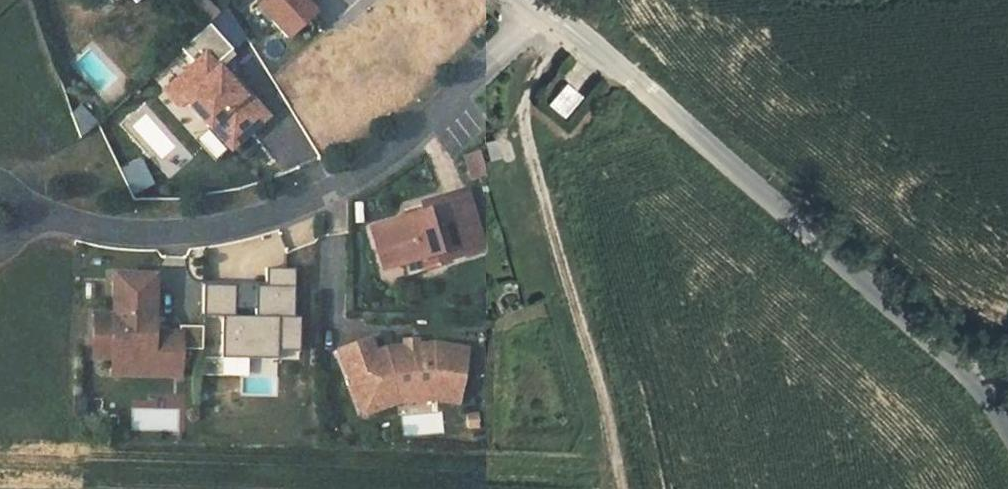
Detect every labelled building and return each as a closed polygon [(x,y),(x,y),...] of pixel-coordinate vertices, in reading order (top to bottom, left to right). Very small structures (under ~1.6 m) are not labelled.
[(207,21),(219,15),(212,0),(197,0),(207,21)] [(304,2),(345,46),(373,22),(353,0),(306,0),(304,2)] [(273,116),(227,64),(239,53),(212,23),(179,52),(190,65),(163,88),(203,134),(199,137),(221,161),(273,116)] [(567,80),(548,103),(565,117),(584,95),(567,80)] [(89,105),(72,110),(78,133),(95,129),(89,105)] [(472,180),(489,175),(480,150),(464,155),(472,180)] [(123,166),(129,192),(154,186),(148,160),(123,166)] [(484,247),(466,187),(421,200),(424,210),(425,213),(405,219),(404,216),(368,227),(381,270),(407,262),(419,259),(417,254),(436,249),(439,261),(484,247)] [(424,210),(404,216),(405,219),(425,213),(424,210)] [(419,259),(407,262),(409,269),(439,261),(436,249),(417,254),(419,259)] [(299,355),(300,268),(268,268),(268,283),(209,283),(209,375),(240,375),(240,396),(278,396),(278,355),(299,355)] [(150,276),(111,275),(110,315),(91,315),(91,352),(109,352),(109,358),(127,358),(136,368),(176,369),(176,350),(177,334),(145,333),(145,325),(149,325),(150,276)] [(177,334),(176,350),(199,350),(200,327),(177,326),(177,334)] [(367,338),(337,349),(355,401),(392,389),(428,388),(455,393),(463,352),(431,346),(382,349),(371,353),(367,338)] [(127,358),(109,358),(109,374),(176,376),(176,369),(136,368),(127,358)] [(392,389),(355,401),(359,414),(393,402),(430,401),(453,405),(455,393),(428,388),(392,389)] [(409,405),(411,434),(438,432),(436,403),(409,405)]
